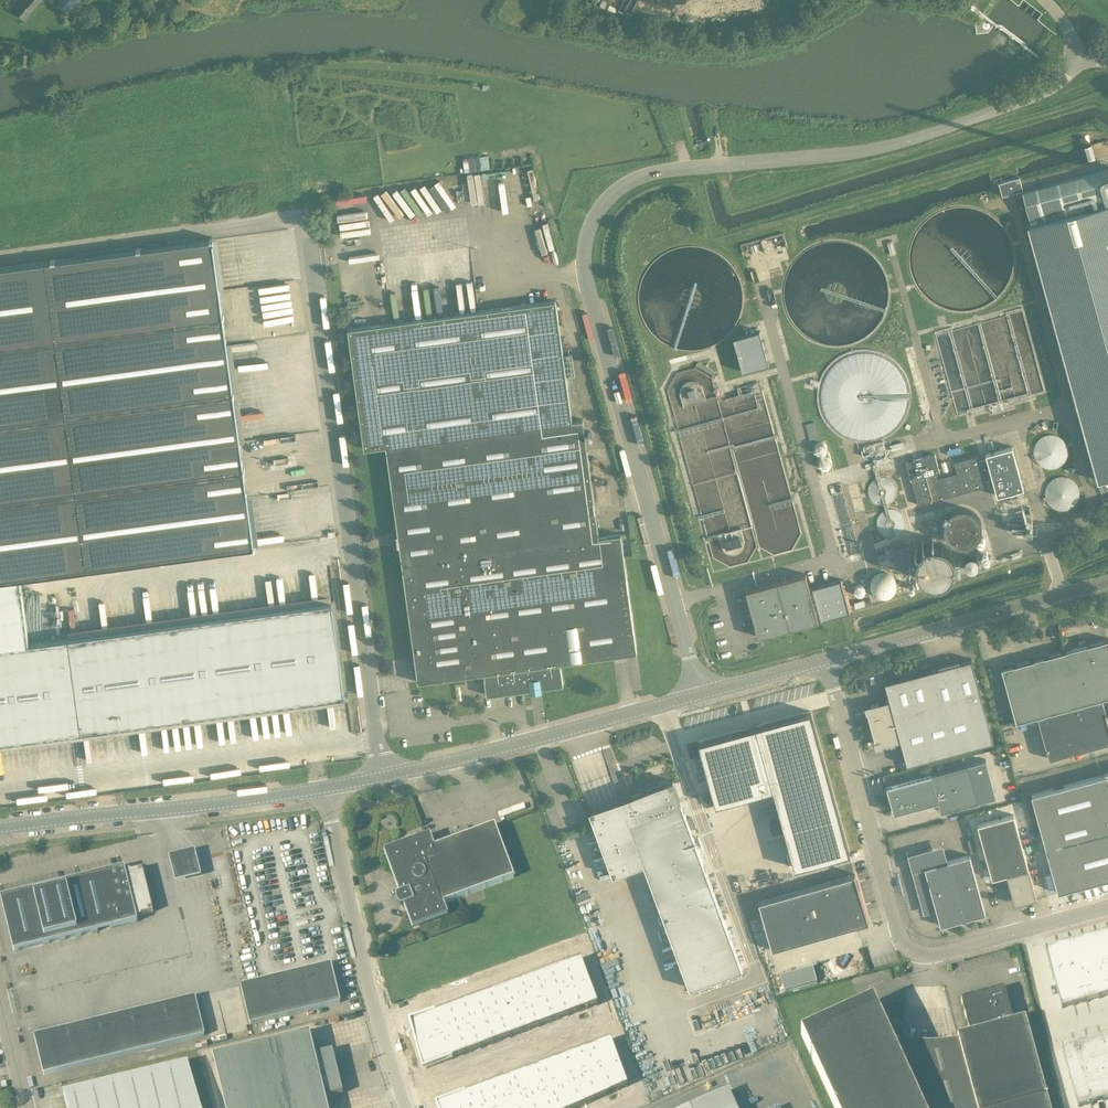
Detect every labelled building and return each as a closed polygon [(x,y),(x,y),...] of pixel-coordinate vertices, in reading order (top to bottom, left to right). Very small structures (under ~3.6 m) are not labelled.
[(14,10),(23,21),(42,0),(23,0),(14,10)] [(69,10),(79,0),(58,0),(69,10)] [(1095,157),(1091,144),(1084,147),(1088,159),(1095,157)] [(469,158),(470,171),(481,170),(479,157),(469,158)] [(532,179),(524,180),(532,212),(539,210),(540,215),(533,217),(540,243),(549,240),(551,248),(556,246),(537,166),(529,168),(532,179)] [(1022,192),(1031,224),(1027,225),(1097,480),(1107,477),(1107,169),(1022,192)] [(1023,190),(1019,177),(999,183),(1002,196),(1023,190)] [(444,178),(427,184),(432,198),(443,194),(447,206),(453,204),(444,178)] [(502,205),(508,205),(507,186),(494,187),(496,215),(502,215),(502,205)] [(344,695),(332,601),(29,642),(21,577),(254,545),(213,237),(0,266),(0,741),(344,695)] [(400,291),(393,291),(395,316),(402,316),(403,318),(407,318),(406,309),(402,310),(400,291)] [(329,360),(337,360),(331,298),(323,299),(329,360)] [(556,300),(348,328),(364,449),(386,446),(418,682),(484,673),(487,695),(530,689),(531,692),(542,691),(542,687),(563,684),(560,663),(637,652),(621,534),(599,537),(583,419),(572,420),(556,300)] [(767,329),(741,334),(748,367),(773,362),(767,329)] [(823,366),(819,374),(816,382),(815,388),(815,392),(816,399),(817,405),(818,408),(821,415),(825,420),(827,423),(832,427),(838,432),(844,434),(850,436),(857,438),(860,438),(867,437),(873,436),(880,434),(883,432),(889,428),(894,424),(896,422),(900,416),(903,410),(904,407),(906,400),(907,394),(906,387),(906,383),(904,377),(902,371),(898,365),(894,360),(889,355),(883,352),(877,349),(870,347),(863,346),(857,346),(853,347),(847,348),(840,351),(837,352),(832,356),(827,361),(823,366)] [(622,353),(617,354),(624,383),(629,381),(622,353)] [(1033,450),(1033,452),(1033,453),(1034,455),(1034,457),(1034,458),(1035,460),(1036,461),(1037,462),(1038,464),(1039,465),(1040,466),(1042,467),(1043,467),(1045,468),(1046,469),(1048,469),(1050,469),(1051,469),(1053,469),(1055,469),(1056,468),(1058,467),(1059,467),(1061,466),(1062,465),(1063,464),(1064,462),(1065,461),(1066,459),(1066,458),(1067,456),(1067,455),(1068,453),(1068,451),(1067,450),(1067,448),(1067,447),(1066,445),(1065,444),(1064,442),(1063,441),(1062,440),(1061,439),(1060,438),(1058,437),(1057,436),(1055,436),(1054,435),(1052,435),(1050,435),(1049,435),(1047,435),(1045,436),(1044,436),(1042,437),(1041,438),(1040,439),(1038,440),(1037,441),(1036,442),(1035,444),(1035,445),(1034,447),(1034,448),(1033,450)] [(863,446),(860,446),(861,450),(863,456),(871,454),(871,455),(872,457),(873,460),(875,461),(885,459),(886,456),(886,453),(885,452),(885,450),(883,441),(863,446)] [(992,478),(997,495),(1023,488),(1012,447),(985,454),(986,457),(978,459),(978,456),(954,462),(957,473),(938,478),(936,473),(940,472),(934,454),(906,462),(910,480),(911,479),(918,504),(986,486),(985,480),(992,478)] [(1045,492),(1045,493),(1045,495),(1045,496),(1045,498),(1046,500),(1046,501),(1047,503),(1048,504),(1049,505),(1050,506),(1052,507),(1053,508),(1054,509),(1056,510),(1057,510),(1059,511),(1061,511),(1062,511),(1064,511),(1066,510),(1067,510),(1069,509),(1070,509),(1072,508),(1073,507),(1074,506),(1075,504),(1076,503),(1077,502),(1078,500),(1078,499),(1079,497),(1079,495),(1079,494),(1079,492),(1079,491),(1079,489),(1078,487),(1077,486),(1077,484),(1076,483),(1075,482),(1073,481),(1072,480),(1071,479),(1069,478),(1068,477),(1066,477),(1065,477),(1063,476),(1061,476),(1060,476),(1058,477),(1057,477),(1055,478),(1054,478),(1052,479),(1051,480),(1050,481),(1049,483),(1048,484),(1047,485),(1046,487),(1045,488),(1045,490),(1045,492)] [(881,498),(881,485),(871,484),(871,498),(881,498)] [(923,582),(973,571),(970,556),(973,556),(970,539),(994,534),(987,505),(950,514),(954,529),(942,532),(941,531),(933,533),(934,538),(927,540),(928,547),(922,549),(925,561),(919,562),(923,582)] [(891,549),(884,551),(886,558),(893,557),(896,568),(912,564),(907,545),(891,549)] [(872,573),(874,594),(899,592),(898,571),(872,573)] [(757,587),(745,590),(758,637),(818,620),(821,619),(821,620),(850,612),(841,579),(812,587),(810,588),(806,573),(757,587)] [(1037,716),(1102,698),(1107,696),(1107,638),(1001,667),(1016,721),(1037,716)] [(959,661),(949,664),(958,697),(980,691),(972,659),(959,662),(959,661)] [(940,667),(928,670),(937,703),(958,697),(949,664),(940,666),(940,667)] [(870,721),(937,703),(928,670),(885,682),(890,700),(870,705),(867,710),(870,721)] [(907,764),(994,741),(980,691),(958,697),(937,703),(870,721),(875,742),(880,745),(901,740),(907,764)] [(1102,698),(1037,716),(1049,759),(1107,742),(1107,710),(1106,711),(1102,698)] [(746,728),(698,741),(716,804),(773,789),(795,868),(850,853),(811,711),(755,726),(756,728),(746,730),(746,728)] [(968,764),(887,786),(894,812),(938,801),(941,811),(978,801),(996,796),(986,759),(968,764)] [(1045,843),(1107,826),(1107,773),(1031,794),(1045,843)] [(623,805),(591,816),(594,823),(612,875),(644,863),(689,988),(742,968),(723,916),(707,875),(673,781),(638,794),(641,805),(625,811),(623,805)] [(111,794),(95,795),(95,799),(93,799),(94,806),(115,804),(115,798),(111,799),(111,794)] [(429,838),(387,854),(414,927),(446,915),(464,963),(571,923),(550,865),(531,812),(433,849),(429,838)] [(1037,898),(1014,814),(977,824),(992,878),(1007,874),(1015,904),(1037,898)] [(1045,843),(1058,892),(1107,878),(1107,826),(1045,843)] [(200,850),(173,856),(180,882),(206,875),(200,850)] [(986,913),(970,855),(924,867),(940,925),(986,913)] [(125,868),(124,868),(2,898),(1,898),(1,899),(14,952),(15,952),(137,922),(138,922),(138,921),(136,915),(141,914),(141,916),(154,913),(143,869),(131,872),(131,874),(127,875),(125,869),(125,868)] [(854,874),(854,875),(759,902),(772,950),(863,924),(863,923),(866,917),(867,917),(855,874),(854,874)] [(1045,950),(1061,1009),(1061,1010),(1107,997),(1107,933),(1045,950)] [(581,960),(566,965),(575,988),(590,982),(581,960)] [(240,986),(250,1025),(341,1003),(331,964),(240,986)] [(566,965),(552,971),(560,993),(575,988),(566,965)] [(813,970),(780,979),(784,993),(817,984),(813,970)] [(552,971),(537,976),(546,999),(560,993),(552,971)] [(537,976),(523,982),(531,1004),(546,999),(537,976)] [(523,982),(508,987),(517,1009),(531,1004),(523,982)] [(590,982),(575,988),(583,1011),(598,1006),(590,982)] [(508,987),(494,992),(502,1015),(517,1009),(508,987)] [(575,988),(560,993),(569,1017),(583,1011),(575,988)] [(1026,1019),(1013,1022),(1004,989),(961,1001),(970,1034),(958,1037),(959,1041),(944,1044),(931,1044),(919,1044),(903,1042),(893,1045),(874,1002),(801,1035),(835,1107),(1050,1107),(1026,1019)] [(494,992),(479,998),(488,1020),(502,1015),(494,992)] [(560,993),(546,999),(554,1022),(569,1017),(560,993)] [(205,1036),(196,997),(34,1036),(44,1075),(205,1036)] [(479,998),(465,1003),(473,1026),(488,1020),(479,998)] [(546,999),(531,1004),(540,1028),(554,1022),(546,999)] [(465,1003),(450,1008),(459,1031),(473,1026),(465,1003)] [(531,1004),(517,1009),(525,1033),(540,1028),(531,1004)] [(450,1008),(436,1014),(444,1036),(459,1031),(450,1008)] [(517,1009),(502,1015),(511,1038),(525,1033),(517,1009)] [(436,1014),(411,1023),(418,1046),(444,1036),(436,1014)] [(502,1015),(488,1020),(496,1044),(511,1038),(502,1015)] [(488,1020),(473,1026),(482,1049),(496,1044),(488,1020)] [(473,1026),(459,1031),(467,1054),(482,1049),(473,1026)] [(459,1031),(444,1036),(453,1060),(467,1054),(459,1031)] [(310,1034),(214,1057),(226,1107),(328,1107),(326,1098),(343,1094),(333,1051),(315,1055),(310,1034)] [(444,1036),(418,1046),(427,1069),(453,1060),(444,1036)] [(1088,1039),(1096,1069),(1107,1065),(1107,1063),(1101,1036),(1088,1039)] [(1088,1039),(1075,1043),(1083,1072),(1096,1069),(1088,1039)] [(611,1041),(596,1047),(605,1070),(620,1064),(611,1041)] [(1075,1043),(1062,1046),(1070,1076),(1083,1072),(1075,1043)] [(596,1047),(582,1052),(590,1075),(605,1070),(596,1047)] [(582,1052),(567,1057),(576,1081),(590,1075),(582,1052)] [(567,1057),(553,1063),(561,1086),(576,1081),(567,1057)] [(553,1063),(538,1068),(547,1091),(561,1086),(553,1063)] [(64,1093),(67,1107),(200,1107),(187,1064),(64,1093)] [(620,1064),(605,1070),(614,1093),(628,1087),(620,1064)] [(1096,1069),(1104,1099),(1107,1097),(1107,1065),(1096,1069)] [(538,1068),(524,1073),(532,1097),(547,1091),(538,1068)] [(1096,1069),(1083,1072),(1091,1102),(1104,1099),(1096,1069)] [(605,1070),(590,1075),(599,1100),(614,1093),(605,1070)] [(1083,1072),(1070,1076),(1078,1105),(1091,1102),(1083,1072)] [(524,1073),(509,1079),(518,1102),(532,1097),(524,1073)] [(590,1075),(576,1081),(585,1106),(599,1100),(590,1075)] [(509,1079),(495,1084),(503,1107),(518,1102),(509,1079)] [(561,1086),(570,1107),(581,1107),(585,1106),(576,1081),(561,1086)] [(480,1089),(487,1107),(502,1107),(503,1107),(495,1084),(480,1089)] [(547,1091),(553,1107),(570,1107),(561,1086),(547,1091)] [(466,1095),(471,1107),(487,1107),(480,1089),(466,1095)] [(532,1097),(537,1107),(553,1107),(547,1091),(532,1097)] [(728,1092),(693,1107),(736,1107),(728,1092)] [(440,1104),(441,1107),(471,1107),(466,1095),(440,1104)] [(518,1102),(520,1107),(537,1107),(532,1097),(518,1102)]
